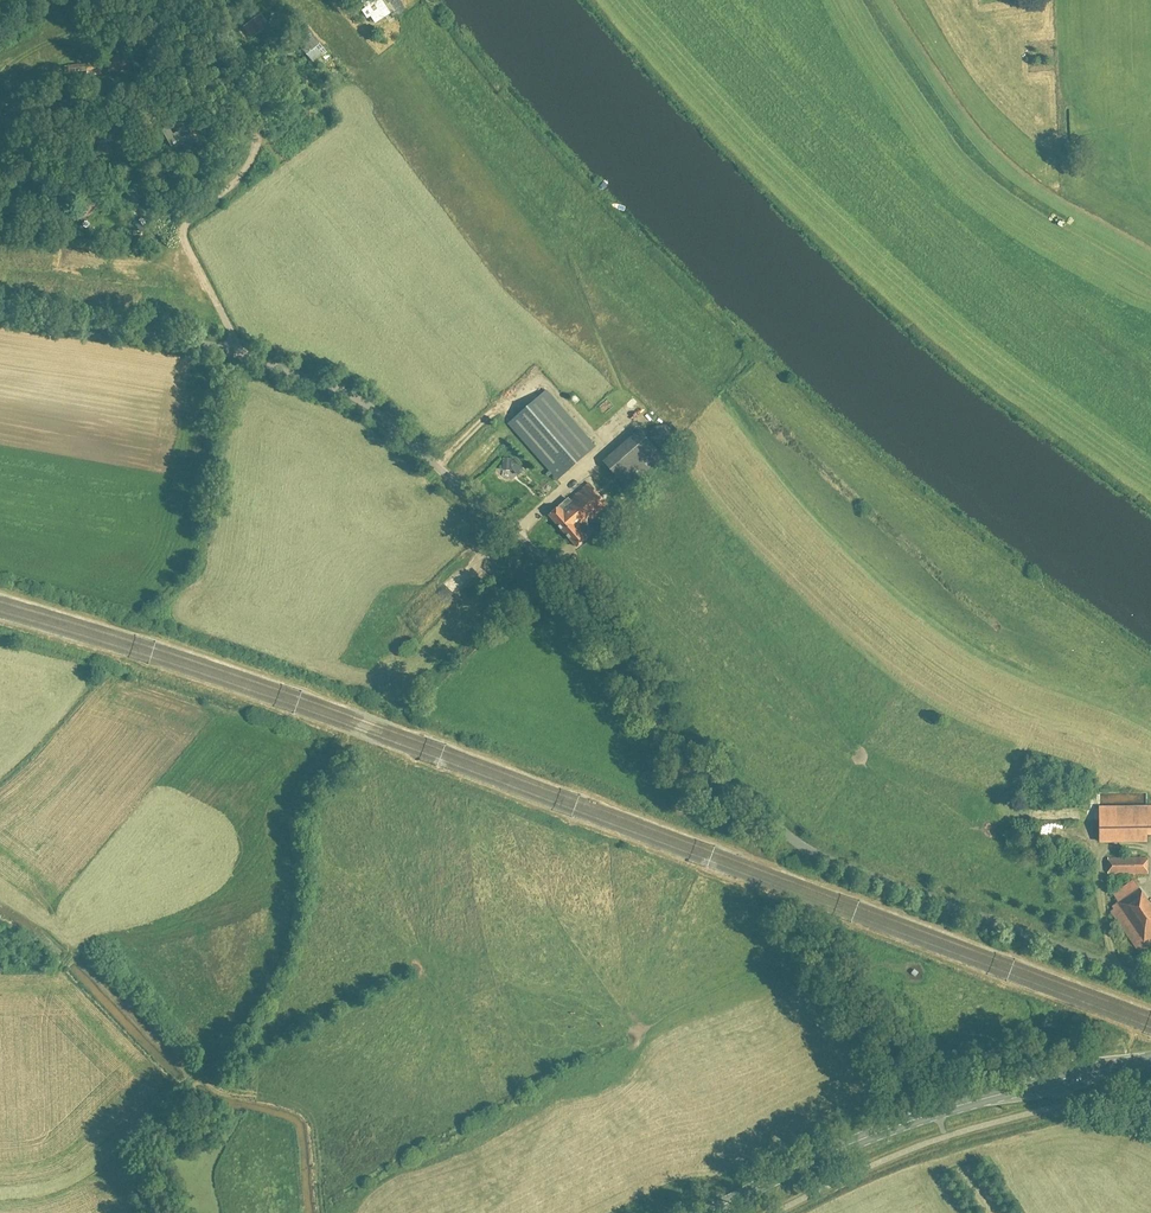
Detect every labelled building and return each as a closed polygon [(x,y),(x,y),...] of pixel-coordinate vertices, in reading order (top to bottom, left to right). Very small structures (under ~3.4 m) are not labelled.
[(375,22),(389,12),(381,0),(362,0),(361,1),(365,8),(362,10),(367,17),(370,15),(375,22)] [(256,15),(244,24),(254,37),(265,28),(256,15)] [(309,31),(305,34),(309,39),(301,46),(314,61),(326,50),(309,31)] [(126,54),(107,56),(108,71),(118,70),(118,67),(127,66),(126,54)] [(86,64),(87,70),(100,68),(99,62),(86,64)] [(82,72),(81,64),(69,65),(70,73),(82,72)] [(11,89),(8,102),(17,104),(19,91),(11,89)] [(15,111),(7,109),(6,115),(0,114),(0,131),(4,131),(5,127),(9,128),(11,122),(13,122),(15,111)] [(178,132),(170,136),(176,146),(194,136),(189,128),(179,134),(178,132)] [(104,156),(119,146),(111,134),(97,144),(104,156)] [(86,211),(90,212),(101,201),(94,195),(70,211),(75,218),(86,211)] [(553,472),(558,478),(595,446),(546,390),(509,423),(550,470),(553,472)] [(631,429),(600,465),(626,487),(657,452),(631,429)] [(491,449),(493,442),(482,439),(480,446),(491,449)] [(504,457),(503,467),(513,467),(513,458),(504,457)] [(609,504),(599,493),(589,482),(569,500),(568,499),(550,516),(578,547),(591,536),(583,527),(609,504)] [(417,610),(423,615),(441,596),(435,590),(417,610)] [(373,697),(382,687),(374,680),(366,691),(373,697)] [(1100,807),(1100,841),(1147,841),(1147,834),(1150,834),(1150,806),(1100,807)] [(1148,857),(1109,858),(1109,873),(1148,872),(1148,857)] [(1135,879),(1113,893),(1118,902),(1113,906),(1122,920),(1140,946),(1144,943),(1145,945),(1150,941),(1150,902),(1141,888),(1135,879)]
